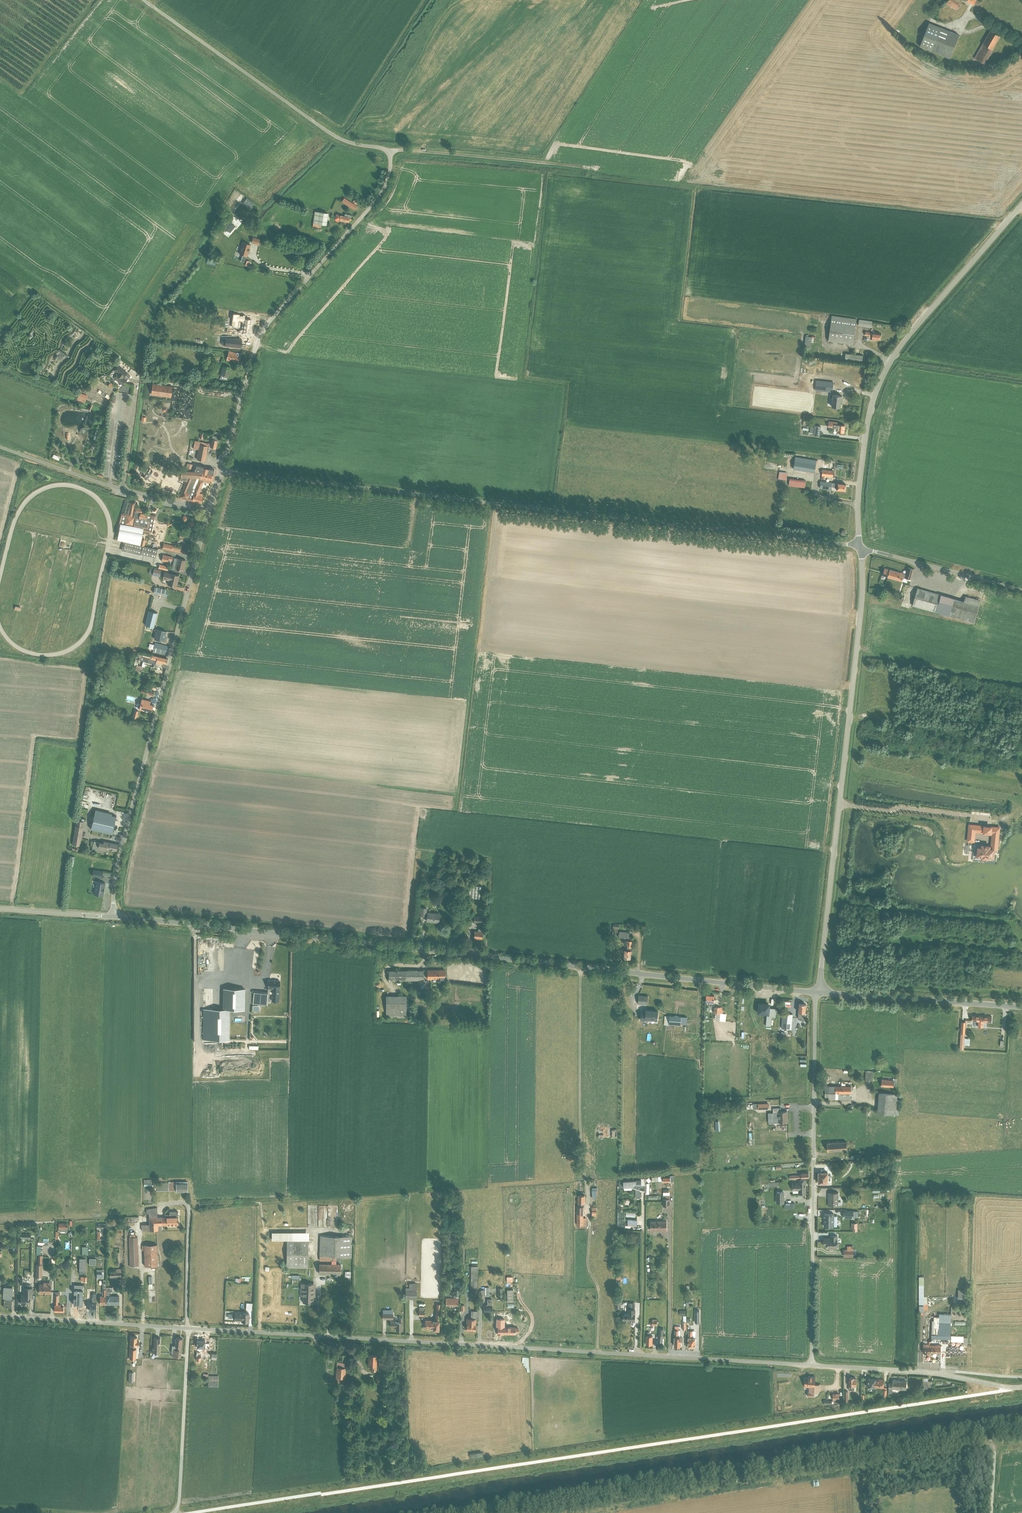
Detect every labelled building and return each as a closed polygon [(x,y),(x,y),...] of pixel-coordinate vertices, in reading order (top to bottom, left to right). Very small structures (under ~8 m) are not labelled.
[(946,3),(956,10),(962,1),(960,0),(948,0),(946,3)] [(959,35),(929,23),(920,46),(950,58),(959,35)] [(991,31),(974,58),(978,60),(986,47),(992,50),(1000,36),(991,31)] [(344,197),(341,202),(354,210),(357,206),(356,205),(358,202),(354,200),(352,203),(344,197)] [(246,198),(244,200),(251,206),(254,203),(246,198)] [(326,225),(328,213),(315,211),(313,227),(321,228),(321,224),(326,225)] [(336,214),(335,219),(350,223),(352,215),(345,214),(344,216),(336,214)] [(229,220),(222,229),(228,234),(235,225),(229,220)] [(243,242),(239,254),(243,255),(241,261),(244,262),(246,256),(247,256),(251,245),(243,242)] [(246,315),(233,314),(234,314),(235,320),(232,320),(232,324),(239,325),(239,321),(242,321),(242,322),(245,322),(244,329),(249,330),(250,327),(251,327),(253,318),(246,317),(246,315)] [(831,316),(828,340),(853,344),(857,319),(831,316)] [(881,333),(865,331),(865,335),(869,335),(869,337),(872,337),(872,340),(875,340),(876,339),(880,339),(881,333)] [(229,351),(226,360),(229,361),(230,359),(239,362),(242,354),(237,352),(236,353),(229,351)] [(845,359),(850,360),(862,361),(863,355),(846,353),(845,359)] [(130,376),(127,373),(118,365),(114,370),(117,373),(114,377),(123,385),(127,380),(130,376)] [(223,365),(221,375),(228,377),(230,367),(223,365)] [(816,380),(815,390),(832,392),(833,382),(816,380)] [(152,384),(151,394),(171,397),(172,387),(152,384)] [(79,392),(77,398),(85,401),(87,395),(79,392)] [(836,395),(833,395),(832,407),(840,408),(841,400),(842,396),(839,395),(836,395)] [(837,432),(844,433),(845,425),(837,424),(837,422),(829,421),(828,427),(838,428),(837,432)] [(810,427),(810,433),(813,433),(813,435),(819,436),(821,426),(814,425),(814,427),(810,427)] [(194,440),(193,448),(199,449),(200,445),(208,446),(216,448),(218,437),(212,436),(211,444),(194,440)] [(199,449),(197,459),(205,461),(208,446),(200,445),(199,449)] [(795,456),(794,468),(815,472),(817,460),(795,456)] [(181,470),(176,470),(176,476),(181,476),(189,476),(181,494),(188,497),(193,499),(192,501),(201,503),(203,496),(198,495),(204,482),(210,483),(213,481),(214,475),(213,474),(215,469),(203,468),(203,467),(196,465),(194,471),(181,470)] [(833,476),(833,470),(822,469),(821,479),(824,479),(824,475),(833,476)] [(787,473),(779,472),(778,479),(786,480),(787,473)] [(805,480),(790,478),(789,486),(805,488),(805,480)] [(832,487),(837,487),(837,489),(838,489),(837,490),(842,491),(842,489),(846,490),(846,484),(821,481),(820,488),(831,489),(832,487)] [(121,513),(115,539),(125,541),(140,545),(143,531),(152,533),(156,516),(147,514),(142,513),(143,511),(138,510),(138,508),(133,507),(134,500),(131,500),(130,507),(128,515),(125,514),(124,514),(121,513)] [(125,541),(123,550),(156,557),(158,549),(140,545),(125,541)] [(193,547),(185,545),(185,548),(182,547),(180,553),(191,555),(193,547)] [(183,571),(186,560),(178,558),(177,559),(175,558),(173,567),(175,568),(175,569),(183,571)] [(911,579),(914,569),(907,567),(905,574),(904,574),(904,573),(884,568),(882,575),(901,581),(903,576),(904,577),(911,579)] [(176,586),(179,576),(164,572),(163,579),(169,580),(168,584),(176,586)] [(154,587),(153,592),(167,595),(168,590),(154,587)] [(915,595),(912,605),(939,612),(943,596),(935,593),(917,588),(915,595)] [(943,596),(939,612),(973,623),(978,606),(943,596)] [(157,613),(149,611),(145,625),(154,627),(157,613)] [(157,629),(154,639),(165,642),(166,637),(165,637),(166,631),(157,629)] [(880,632),(872,632),(872,643),(880,643),(880,632)] [(152,651),(167,655),(169,646),(155,643),(152,651)] [(166,663),(167,658),(152,655),(143,653),(141,661),(154,664),(155,661),(166,663)] [(146,694),(153,696),(154,691),(156,691),(156,688),(151,687),(150,690),(142,688),(141,692),(147,693),(146,694)] [(153,705),(149,704),(150,701),(142,699),(139,709),(144,710),(144,709),(151,711),(153,705)] [(112,833),(116,816),(95,811),(91,828),(112,833)] [(76,820),(73,841),(80,842),(82,831),(83,826),(84,821),(76,820)] [(979,848),(978,857),(982,857),(983,854),(988,855),(988,856),(993,857),(993,856),(994,856),(995,852),(993,852),(993,849),(997,849),(999,826),(990,825),(989,832),(993,833),(992,849),(990,849),(990,846),(983,845),(982,848),(979,848)] [(93,845),(98,846),(97,851),(100,851),(101,851),(104,850),(105,849),(108,850),(109,848),(116,849),(117,844),(104,841),(103,843),(94,841),(93,845)] [(97,881),(95,894),(103,896),(105,883),(97,881)] [(468,885),(467,897),(479,898),(481,886),(468,885)] [(439,914),(428,912),(427,921),(438,922),(439,914)] [(484,917),(474,916),(473,923),(483,924),(484,917)] [(478,928),(478,931),(475,931),(474,938),(481,938),(482,936),(484,936),(485,932),(482,931),(482,929),(478,928)] [(630,958),(631,950),(623,949),(622,954),(624,955),(624,958),(630,958)] [(424,980),(424,970),(389,970),(389,981),(424,980)] [(445,970),(427,970),(427,978),(445,978),(445,970)] [(268,988),(268,992),(254,991),(253,1001),(267,1003),(267,996),(269,996),(269,994),(272,994),(272,1000),(279,1001),(280,981),(268,980),(268,988)] [(245,1009),(245,989),(223,989),(223,1009),(245,1009)] [(639,995),(638,1004),(647,1004),(648,996),(639,995)] [(714,996),(706,995),(705,1004),(715,1005),(715,999),(714,999),(714,996)] [(406,996),(386,996),(386,1017),(406,1017),(406,996)] [(759,1003),(758,1013),(767,1014),(766,1025),(771,1026),(772,1017),(776,1017),(776,1008),(769,1008),(770,1006),(767,1006),(768,1004),(768,1003),(759,1003)] [(799,1003),(798,1012),(798,1018),(801,1018),(801,1020),(804,1021),(805,1012),(806,1004),(799,1003)] [(229,1040),(229,1010),(204,1010),(203,1040),(229,1040)] [(641,1011),(640,1020),(645,1020),(645,1018),(657,1020),(658,1012),(646,1010),(646,1012),(641,1011)] [(783,1013),(781,1028),(791,1029),(793,1014),(783,1013)] [(681,1016),(666,1015),(665,1025),(680,1026),(681,1016)] [(991,1022),(992,1016),(984,1015),(984,1016),(972,1015),(972,1020),(978,1021),(978,1027),(983,1027),(983,1021),(991,1022)] [(881,1079),(881,1086),(893,1087),(893,1085),(896,1085),(897,1078),(893,1078),(893,1079),(881,1079)] [(825,1099),(835,1099),(835,1093),(835,1086),(825,1086),(825,1099)] [(900,1094),(879,1092),(877,1112),(898,1114),(900,1094)] [(780,1108),(773,1109),(773,1113),(773,1122),(778,1122),(787,1122),(787,1112),(780,1112),(780,1108)] [(850,1123),(825,1123),(825,1144),(850,1144),(850,1123)] [(616,1129),(612,1129),(598,1130),(598,1137),(616,1137),(616,1129)] [(819,1172),(819,1183),(828,1183),(828,1172),(819,1172)] [(640,1183),(621,1183),(621,1188),(634,1188),(634,1186),(636,1186),(636,1185),(645,1185),(645,1179),(640,1179),(640,1183)] [(799,1193),(805,1193),(805,1179),(799,1179),(799,1182),(797,1182),(797,1183),(792,1183),(792,1190),(799,1190),(799,1193)] [(153,1185),(152,1185),(151,1191),(153,1191),(176,1191),(176,1192),(187,1192),(187,1182),(176,1182),(171,1182),(171,1183),(169,1183),(153,1183),(153,1185)] [(776,1203),(785,1203),(784,1192),(776,1191),(776,1203)] [(828,1206),(829,1206),(838,1206),(838,1192),(828,1192),(828,1197),(829,1197),(829,1205),(828,1205),(828,1206)] [(578,1197),(578,1226),(587,1227),(587,1219),(584,1219),(584,1197),(578,1197)] [(157,1207),(146,1209),(147,1213),(149,1213),(149,1224),(149,1230),(158,1230),(158,1225),(162,1225),(179,1224),(178,1216),(178,1211),(170,1211),(170,1214),(170,1217),(165,1217),(158,1217),(157,1207)] [(824,1226),(834,1226),(835,1214),(824,1213),(824,1217),(824,1226)] [(653,1223),(653,1232),(668,1232),(668,1223),(653,1223)] [(106,1224),(98,1224),(98,1229),(102,1229),(102,1234),(106,1234),(106,1224)] [(272,1239),(309,1239),(309,1231),(272,1231),(272,1239)] [(130,1237),(129,1237),(130,1267),(139,1266),(138,1237),(135,1237),(135,1234),(130,1235),(130,1237)] [(320,1235),(319,1261),(333,1261),(333,1262),(336,1262),(336,1256),(341,1256),(341,1257),(352,1257),(352,1236),(320,1235)] [(837,1245),(838,1245),(838,1241),(838,1235),(830,1235),(830,1238),(823,1238),(823,1245),(828,1245),(828,1248),(838,1248),(837,1245)] [(308,1240),(287,1240),(287,1268),(308,1268),(308,1240)] [(157,1244),(142,1245),(142,1250),(144,1250),(145,1266),(158,1265),(157,1244)] [(844,1249),(844,1256),(853,1256),(853,1245),(847,1245),(847,1249),(844,1249)] [(319,1263),(319,1274),(340,1275),(340,1264),(319,1263)] [(305,1283),(301,1283),(301,1296),(303,1296),(303,1302),(315,1303),(316,1284),(308,1283),(308,1281),(305,1281),(305,1283)] [(43,1283),(39,1283),(39,1293),(51,1293),(51,1282),(43,1282),(43,1283)] [(447,1299),(446,1305),(458,1306),(459,1288),(463,1288),(463,1282),(454,1282),(453,1299),(447,1299)] [(24,1294),(21,1294),(21,1304),(30,1304),(30,1297),(33,1297),(33,1288),(30,1287),(30,1284),(24,1284),(24,1287),(24,1294)] [(74,1284),(73,1305),(82,1306),(83,1285),(74,1284)] [(4,1286),(3,1296),(5,1297),(4,1307),(12,1308),(13,1286),(4,1286)] [(106,1287),(106,1304),(119,1304),(119,1296),(110,1295),(110,1291),(112,1291),(112,1287),(106,1287)] [(55,1292),(54,1311),(63,1311),(64,1307),(61,1306),(61,1304),(58,1304),(59,1295),(60,1295),(60,1292),(55,1292)] [(492,1313),(492,1301),(487,1301),(487,1307),(483,1307),(483,1313),(492,1313)] [(434,1322),(434,1331),(440,1331),(442,1305),(437,1305),(436,1322),(434,1322)] [(624,1314),(624,1322),(634,1322),(635,1310),(629,1310),(629,1315),(624,1314)] [(242,1319),(242,1322),(249,1322),(249,1318),(250,1313),(235,1312),(235,1314),(233,1314),(233,1318),(235,1318),(234,1320),(238,1320),(238,1319),(242,1319)] [(467,1319),(467,1330),(474,1330),(474,1321),(476,1321),(476,1313),(472,1313),(472,1319),(467,1319)] [(951,1340),(952,1315),(939,1315),(939,1318),(934,1318),(933,1340),(951,1340)] [(397,1330),(402,1331),(402,1319),(399,1319),(399,1323),(397,1323),(397,1324),(391,1324),(391,1328),(397,1328),(397,1330)] [(131,1337),(130,1358),(136,1359),(137,1349),(135,1349),(135,1345),(139,1345),(139,1341),(137,1341),(137,1337),(131,1337)] [(152,1348),(152,1353),(160,1353),(160,1338),(154,1337),(154,1348),(152,1348)] [(173,1349),(172,1356),(180,1357),(182,1338),(176,1338),(175,1346),(177,1346),(176,1349),(173,1349)] [(197,1340),(196,1362),(198,1362),(198,1360),(201,1360),(201,1351),(205,1351),(205,1340),(197,1340)] [(369,1354),(369,1366),(371,1366),(371,1371),(376,1371),(377,1355),(369,1354)] [(336,1377),(345,1378),(346,1362),(337,1361),(336,1377)] [(208,1374),(203,1373),(203,1378),(208,1378),(208,1386),(218,1387),(218,1375),(208,1375),(208,1374)] [(815,1390),(815,1384),(816,1376),(808,1376),(808,1377),(805,1377),(805,1378),(804,1378),(804,1381),(805,1381),(804,1387),(810,1387),(810,1393),(808,1392),(808,1396),(814,1396),(814,1393),(818,1393),(818,1390),(815,1390)] [(868,1382),(868,1386),(868,1387),(876,1388),(876,1387),(883,1388),(884,1379),(876,1379),(869,1378),(868,1382)] [(889,1383),(888,1393),(892,1393),(892,1388),(906,1389),(907,1381),(893,1380),(892,1383),(889,1383)]
